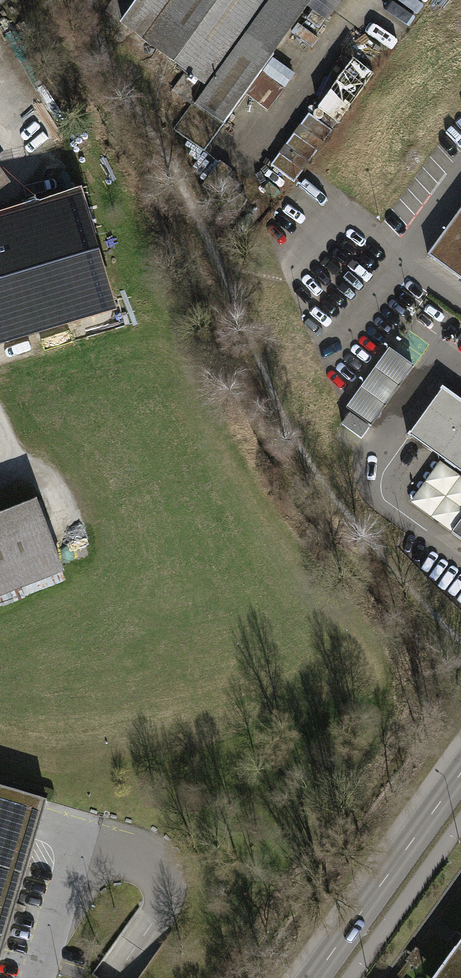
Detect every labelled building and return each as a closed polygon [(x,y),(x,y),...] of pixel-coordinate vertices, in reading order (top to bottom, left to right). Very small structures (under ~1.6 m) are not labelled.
[(142,3),(120,34),(183,75),(172,92),(192,104),(175,131),(205,155),(309,6),(330,21),(345,0),(137,0),(142,3)] [(373,81),(352,65),(270,169),(298,184),(373,81)] [(419,259),(460,288),(460,200),(419,259)] [(79,201),(0,225),(0,340),(111,306),(79,201)] [(390,348),(347,407),(372,426),(415,367),(390,348)] [(444,389),(411,435),(460,471),(460,401),(444,389)] [(441,462),(412,502),(460,537),(460,477),(441,462)] [(0,519),(0,601),(65,577),(37,505),(0,519)] [(0,781),(0,944),(44,793),(0,781)] [(430,977),(460,977),(460,935),(430,977)]
